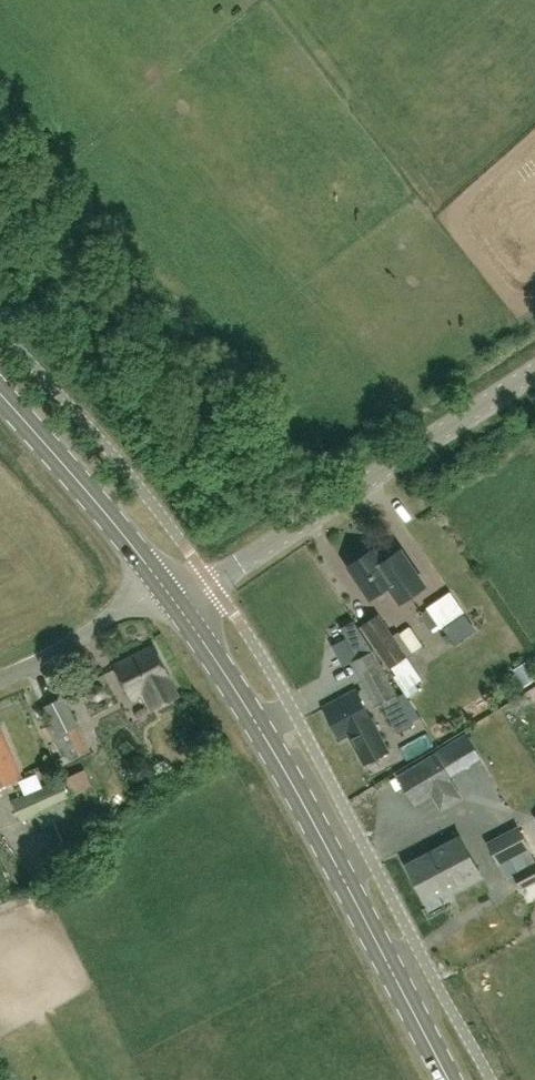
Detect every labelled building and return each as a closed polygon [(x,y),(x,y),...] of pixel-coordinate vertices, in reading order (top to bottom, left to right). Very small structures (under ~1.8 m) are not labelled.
[(380,554),(378,555),(372,548),(348,565),(371,597),(386,587),(399,605),(428,585),(401,546),(387,556),(386,554),(380,554)] [(444,627),(446,626),(455,641),(479,626),(454,586),(428,602),(444,627)] [(423,679),(412,663),(406,655),(422,644),(410,626),(398,634),(397,631),(392,635),(377,613),(361,624),(390,666),(391,666),(396,674),(393,676),(404,692),(423,679)] [(180,697),(170,678),(154,645),(114,665),(130,698),(141,693),(150,712),(180,697)] [(398,694),(397,693),(374,650),(352,661),(375,705),(394,695),(408,722),(416,717),(413,711),(401,692),(398,694)] [(389,750),(373,720),(355,688),(323,705),(340,738),(349,733),(365,762),(389,750)] [(87,750),(75,726),(77,725),(63,697),(43,707),(52,724),(46,727),(62,758),(66,756),(68,760),(87,750)] [(22,776),(1,727),(0,727),(0,785),(22,776)] [(460,797),(434,754),(398,775),(415,804),(432,794),(440,809),(460,797)] [(21,773),(27,788),(45,781),(40,767),(21,773)] [(75,792),(70,794),(62,778),(12,799),(22,821),(36,814),(43,829),(47,827),(58,852),(95,834),(75,792)] [(519,830),(490,846),(498,861),(528,845),(519,830)] [(416,882),(470,853),(461,836),(407,864),(416,882)] [(470,853),(416,882),(425,900),(449,888),(451,892),(470,882),(469,881),(481,875),(470,853)] [(522,887),(534,879),(534,861),(514,873),(522,887)]
